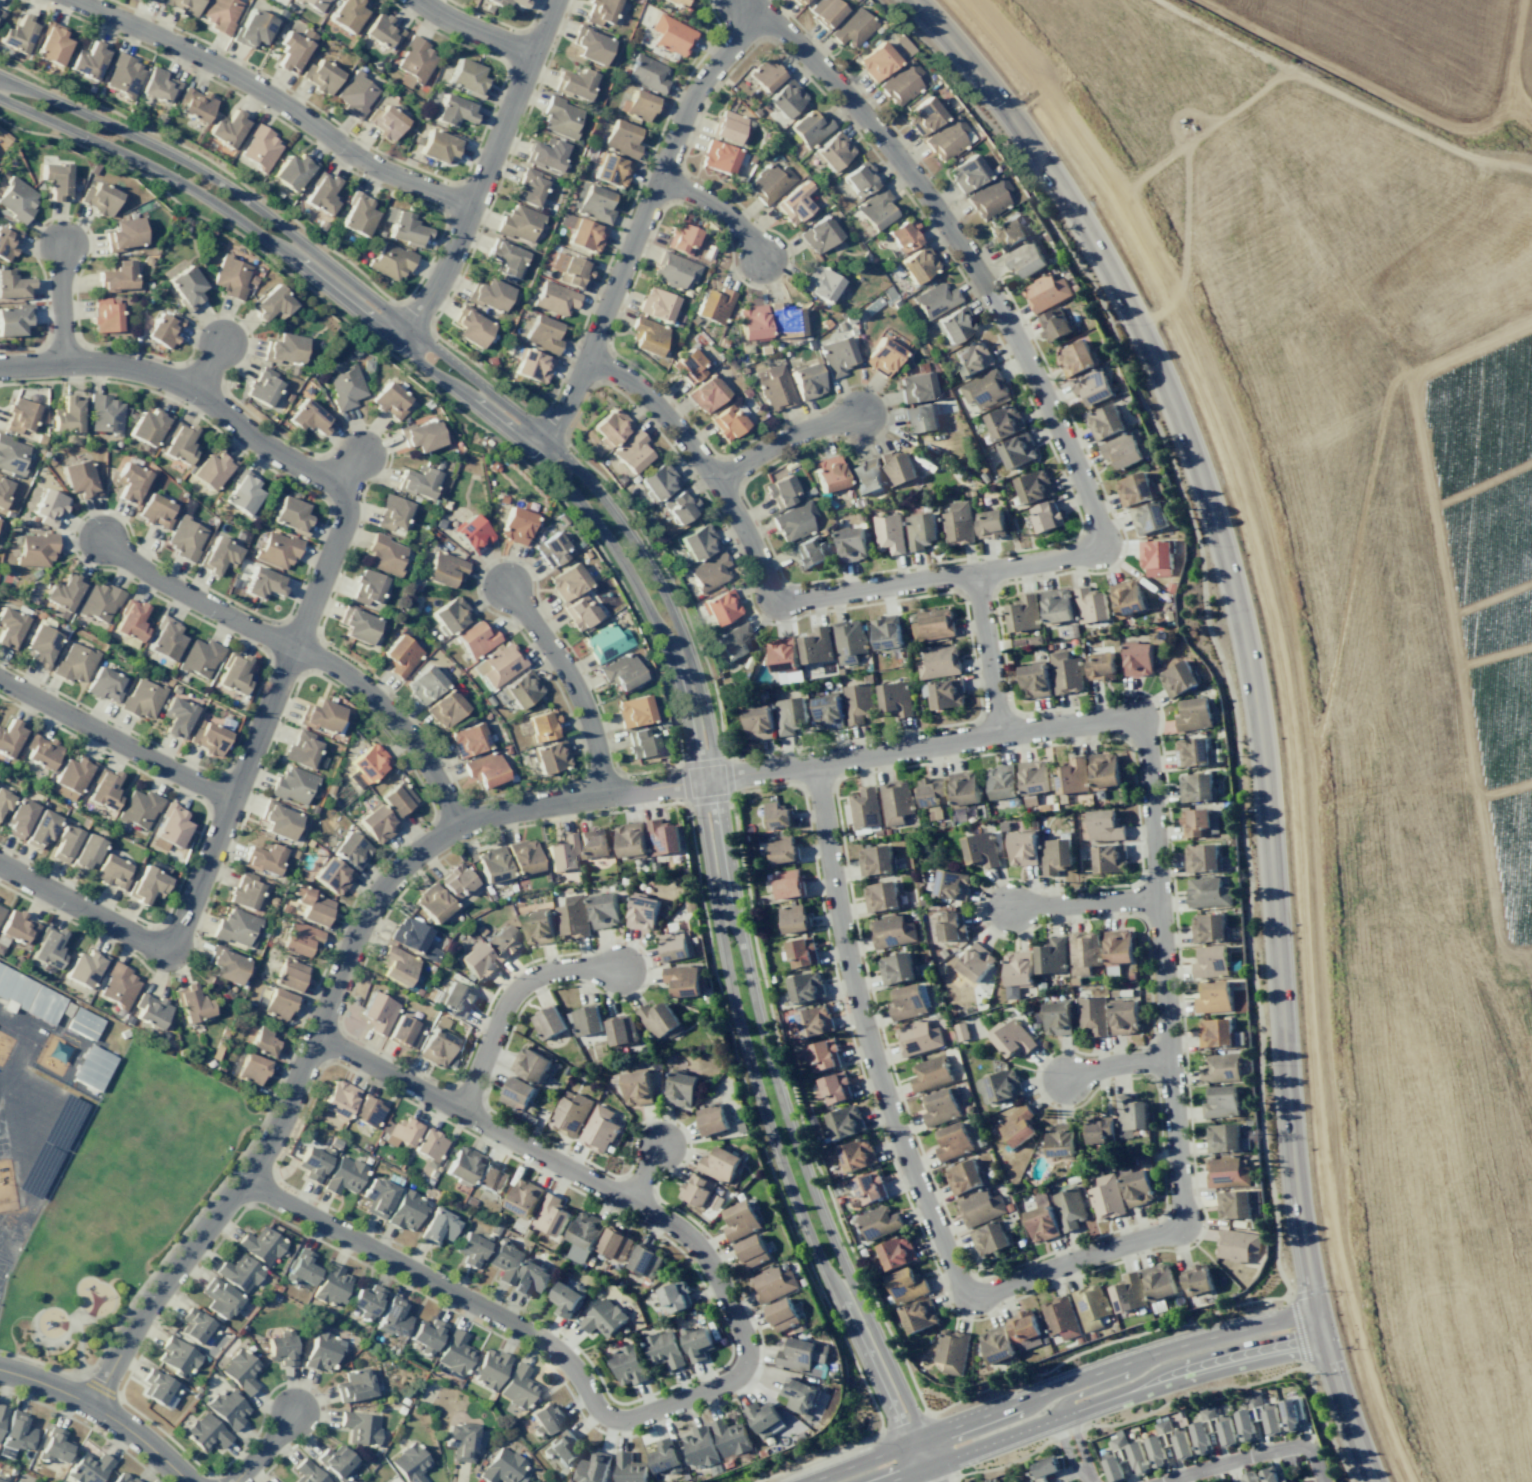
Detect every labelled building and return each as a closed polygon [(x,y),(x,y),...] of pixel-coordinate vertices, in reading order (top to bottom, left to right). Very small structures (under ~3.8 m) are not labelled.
[(162,3),(163,0),(200,0),(192,18),(185,15),(184,17),(177,13),(179,10),(162,3)] [(240,4),(233,0),(207,0),(199,15),(205,18),(204,20),(210,24),(208,27),(226,36),(233,24),(230,22),(240,4)] [(300,6),(302,3),(318,13),(326,0),(291,0),(300,6)] [(327,19),(339,0),(360,0),(356,6),(364,11),(349,34),(327,19)] [(498,7),(487,0),(526,0),(521,10),(507,3),(506,6),(501,3),(498,7)] [(618,0),(587,0),(586,2),(590,4),(583,20),(597,26),(599,20),(608,24),(618,0)] [(679,9),(682,2),(685,3),(687,0),(662,0),(679,9)] [(807,9),(815,0),(834,0),(845,10),(825,31),(810,17),(812,14),(807,9)] [(855,6),(875,26),(853,46),(845,38),(838,45),(827,33),(855,6)] [(275,16),(283,21),(288,12),(279,7),(275,16)] [(274,21),(262,44),(253,40),(249,48),(239,43),(238,44),(230,40),(237,26),(240,28),(250,8),(274,21)] [(39,23),(29,19),(30,16),(20,11),(14,25),(10,24),(8,29),(3,27),(0,33),(0,44),(10,48),(10,49),(22,54),(29,38),(32,39),(39,23)] [(388,22),(395,27),(396,26),(404,32),(394,45),(389,41),(383,49),(361,33),(376,12),(383,16),(384,14),(391,19),(388,22)] [(690,42),(696,32),(657,12),(648,29),(657,33),(651,43),(667,52),(668,50),(680,56),(688,41),(690,42)] [(69,41),(58,66),(33,56),(42,35),(39,34),(45,20),(65,28),(61,37),(69,41)] [(576,55),(600,65),(610,40),(590,32),(591,29),(577,24),(573,32),(574,32),(570,43),(579,47),(576,55)] [(303,28),(315,36),(300,60),(303,61),(294,75),(285,69),(283,71),(275,66),(283,54),(279,51),(282,46),(277,43),(286,29),(298,37),(303,28)] [(418,85),(435,58),(430,54),(432,51),(426,48),(428,44),(410,34),(402,47),(405,49),(394,66),(404,72),(398,82),(407,88),(411,81),(418,85)] [(899,35),(912,50),(907,55),(893,40),(899,35)] [(93,82),(101,65),(103,65),(109,51),(100,46),(101,43),(91,39),(85,53),(76,49),(67,69),(81,75),(80,76),(93,82)] [(880,40),(898,61),(873,83),(860,68),(861,67),(857,63),(859,62),(857,60),(880,40)] [(143,71),(130,100),(123,97),(120,92),(103,85),(111,65),(108,64),(114,50),(134,59),(132,63),(138,66),(137,68),(143,71)] [(667,80),(660,95),(625,78),(636,53),(664,66),(659,76),(667,80)] [(765,93),(785,74),(776,65),(775,66),(772,64),(771,65),(763,57),(746,73),(765,93)] [(913,77),(920,71),(908,57),(875,85),(886,98),(888,97),(896,106),(906,97),(907,98),(921,87),(913,77)] [(318,58),(341,73),(326,95),(320,91),(319,93),(312,88),(314,85),(299,75),(307,63),(313,66),(318,58)] [(479,75),(488,79),(480,99),(462,92),(463,89),(447,82),(457,58),(482,68),(479,75)] [(180,82),(173,98),(168,95),(164,103),(138,92),(150,65),(165,72),(161,80),(169,83),(171,78),(180,82)] [(568,94),(567,96),(552,90),(556,80),(553,78),(557,69),(570,74),(572,71),(577,73),(580,68),(595,74),(589,88),(590,88),(585,101),(568,94)] [(357,121),(366,109),(363,107),(377,90),(361,78),(363,75),(354,69),(333,96),(345,105),(341,109),(357,121)] [(783,119),(804,99),(803,97),(804,96),(800,91),(801,90),(787,76),(763,100),(783,119)] [(214,100),(202,123),(178,111),(182,103),(177,101),(184,86),(200,94),(201,91),(209,95),(207,97),(214,100)] [(656,97),(653,103),(655,104),(651,113),(648,112),(644,122),(617,111),(621,99),(627,102),(633,88),(656,97)] [(470,124),(478,104),(461,97),(460,100),(442,92),(437,106),(438,106),(433,119),(453,128),(457,119),(470,124)] [(576,132),(573,140),(543,127),(545,122),(542,121),(544,114),(541,113),(549,93),(563,99),(561,103),(581,111),(573,130),(576,132)] [(927,95),(944,117),(918,137),(906,122),(907,121),(902,115),(927,95)] [(384,104),(406,120),(390,141),(384,137),(382,139),(376,134),(379,130),(364,119),(373,107),(378,111),(384,104)] [(241,135),(250,121),(240,115),(241,113),(234,108),(226,121),(217,116),(206,134),(218,141),(217,143),(229,150),(239,134),(241,135)] [(822,114),(833,127),(806,150),(786,127),(806,109),(812,116),(815,113),(818,117),(822,114)] [(744,119),(734,143),(709,133),(716,115),(719,117),(721,110),(744,119)] [(954,114),(965,128),(958,134),(966,144),(952,155),(951,153),(940,162),(932,151),(930,153),(921,140),(954,114)] [(612,118),(637,128),(634,136),(638,138),(636,143),(640,144),(633,161),(600,147),(612,118)] [(279,146),(262,173),(256,169),(255,164),(238,154),(250,136),(247,134),(255,122),(273,133),(270,137),(276,140),(274,143),(279,146)] [(447,132),(463,139),(455,160),(445,156),(442,164),(417,153),(428,128),(446,135),(447,132)] [(852,153),(829,172),(820,162),(818,164),(808,153),(836,129),(846,141),(845,142),(851,149),(850,151),(852,153)] [(540,165),(557,172),(562,159),(561,159),(566,145),(546,137),(542,146),(529,140),(525,150),(528,151),(523,161),(539,167),(540,165)] [(728,176),(738,150),(708,138),(700,156),(702,157),(700,162),(702,163),(701,165),(728,176)] [(317,164),(304,181),(302,180),(292,192),(270,176),(287,154),(294,159),(300,151),(317,164)] [(625,181),(632,165),(599,152),(595,163),(598,164),(592,178),(619,188),(620,186),(622,187),(624,180),(625,181)] [(971,152),(988,175),(960,194),(949,179),(951,178),(948,173),(949,172),(947,169),(971,152)] [(867,163),(871,170),(869,171),(878,183),(857,199),(840,177),(861,160),(865,165),(867,163)] [(92,162),(98,165),(93,176),(86,172),(92,162)] [(783,163),(797,179),(763,208),(753,195),(755,194),(746,184),(756,175),(755,174),(768,162),(775,170),(783,163)] [(68,164),(68,182),(70,182),(69,199),(58,198),(58,202),(48,201),(49,185),(45,184),(46,179),(40,179),(41,164),(54,164),(54,163),(68,164)] [(547,176),(534,207),(513,198),(522,175),(520,175),(523,167),(547,176)] [(338,197),(327,215),(315,208),(314,209),(302,202),(312,185),(310,184),(319,170),(328,176),(329,175),(338,180),(330,192),(338,197)] [(1001,193),(1008,188),(997,173),(964,198),(973,210),(974,210),(981,220),(992,212),(993,214),(1008,203),(1001,193)] [(11,213),(0,205),(0,195),(6,186),(5,180),(9,175),(36,194),(32,199),(35,201),(31,207),(34,209),(22,227),(8,217),(11,213)] [(801,195),(811,207),(790,225),(787,221),(786,222),(781,216),(783,214),(774,203),(802,179),(810,188),(801,195)] [(95,181),(119,194),(107,217),(101,213),(99,216),(92,212),(94,208),(87,204),(86,205),(78,201),(85,187),(91,189),(95,181)] [(613,211),(607,225),(574,212),(576,208),(571,206),(581,181),(611,193),(608,201),(612,202),(609,209),(613,211)] [(886,200),(890,206),(888,208),(893,215),(872,231),(853,207),(881,185),(890,197),(886,200)] [(375,213),(363,237),(339,225),(348,205),(346,204),(352,190),(371,199),(367,209),(375,213)] [(537,222),(529,242),(508,234),(507,238),(494,232),(499,219),(500,219),(502,214),(505,215),(508,208),(511,209),(513,204),(543,216),(540,224),(537,222)] [(428,228),(425,238),(422,237),(419,248),(403,244),(404,241),(386,237),(390,222),(391,223),(395,210),(410,214),(409,220),(414,221),(413,225),(428,228)] [(605,230),(599,245),(596,244),(592,254),(565,243),(570,229),(557,224),(562,212),(605,230)] [(1012,212),(1027,235),(999,253),(989,237),(991,236),(987,231),(988,230),(987,228),(1012,212)] [(816,253),(840,235),(823,213),(797,233),(812,253),(814,252),(816,253)] [(912,220),(916,226),(913,228),(921,240),(900,254),(884,231),(907,216),(910,221),(912,220)] [(143,244),(140,217),(112,221),(114,230),(104,231),(106,243),(105,243),(107,252),(122,250),(122,247),(143,244)] [(320,220),(326,224),(321,232),(314,228),(320,220)] [(698,231),(688,256),(664,246),(670,233),(667,232),(672,220),(698,231)] [(20,232),(6,225),(3,230),(0,228),(0,259),(6,262),(9,256),(11,256),(15,249),(11,247),(15,239),(16,240),(20,232)] [(520,265),(525,253),(509,246),(510,243),(493,237),(489,247),(488,246),(484,256),(497,262),(493,271),(513,279),(519,264),(520,265)] [(1032,238),(1048,264),(1025,279),(1020,271),(1017,273),(1014,267),(1010,270),(1002,257),(1032,238)] [(402,247),(416,255),(405,274),(402,272),(399,278),(396,276),(394,281),(366,265),(370,258),(373,259),(383,241),(400,251),(402,247)] [(704,244),(713,248),(708,259),(700,256),(704,244)] [(923,244),(934,259),(933,260),(936,265),(935,266),(936,268),(913,284),(897,261),(923,244)] [(591,264),(588,271),(590,272),(587,278),(585,277),(580,290),(555,280),(558,272),(548,268),(556,250),(591,264)] [(693,283),(699,266),(661,250),(655,264),(658,265),(656,270),(654,269),(650,277),(664,282),(663,284),(680,291),(685,280),(693,283)] [(242,286),(245,287),(240,301),(221,294),(222,290),(216,288),(217,285),(212,283),(223,253),(229,256),(231,260),(249,267),(242,286)] [(133,273),(134,287),(115,288),(115,291),(99,292),(99,281),(96,281),(96,271),(110,270),(109,260),(131,259),(132,273),(133,273)] [(841,281),(826,304),(799,286),(814,263),(841,281)] [(167,280),(189,265),(204,287),(197,292),(202,300),(193,306),(193,307),(186,313),(177,300),(179,298),(167,280)] [(12,297),(0,298),(0,269),(9,269),(9,274),(13,274),(13,279),(30,278),(31,288),(29,288),(29,298),(13,299),(12,297)] [(1063,277),(1072,294),(1035,314),(1028,302),(1030,301),(1023,289),(1035,282),(1034,280),(1050,271),(1055,281),(1063,277)] [(251,274),(257,278),(252,286),(246,283),(251,274)] [(511,288),(499,313),(479,303),(478,306),(464,299),(468,291),(469,292),(474,281),(482,285),(486,277),(511,288)] [(542,279),(579,295),(573,309),(565,306),(560,317),(532,305),(542,279)] [(951,287),(959,301),(925,322),(911,298),(937,282),(943,292),(951,287)] [(284,295),(294,305),(277,320),(270,313),(260,322),(253,315),(256,313),(248,304),(260,293),(262,295),(275,283),(285,294),(284,295)] [(1075,283),(1079,289),(1074,292),(1071,285),(1075,283)] [(888,285),(901,304),(893,309),(890,304),(887,306),(883,300),(885,298),(880,290),(888,285)] [(677,298),(666,324),(636,311),(643,293),(645,293),(647,288),(648,288),(649,287),(677,298)] [(720,287),(734,293),(721,326),(693,314),(703,289),(717,295),(720,287)] [(876,295),(882,303),(867,315),(861,308),(876,295)] [(109,297),(93,298),(93,307),(94,307),(94,316),(90,316),(90,324),(93,324),(93,331),(120,331),(119,303),(109,303),(109,297)] [(768,303),(783,301),(783,306),(790,305),(790,307),(799,306),(803,335),(772,338),(768,303)] [(491,325),(477,348),(455,335),(460,326),(451,321),(457,312),(456,311),(461,303),(473,310),(471,313),(491,325)] [(22,334),(22,325),(31,325),(31,313),(32,313),(31,304),(16,304),(16,307),(0,308),(0,335),(22,334)] [(764,304),(767,340),(755,341),(754,338),(741,340),(737,306),(764,304)] [(962,304),(972,321),(970,322),(973,326),(972,327),(973,329),(948,345),(934,321),(962,304)] [(1060,306),(1073,330),(1049,343),(1046,338),(1045,339),(1041,332),(1044,330),(1037,318),(1060,306)] [(169,312),(183,320),(179,328),(177,327),(173,335),(177,337),(172,344),(170,343),(166,349),(144,335),(158,312),(166,317),(169,312)] [(561,341),(554,356),(522,342),(534,313),(558,324),(555,332),(558,333),(556,339),(561,341)] [(680,313),(686,316),(680,329),(674,326),(680,313)] [(852,313),(855,321),(845,324),(842,317),(852,313)] [(666,329),(655,356),(631,347),(634,339),(631,338),(633,332),(629,330),(634,316),(666,329)] [(823,317),(830,324),(825,329),(818,322),(823,317)] [(842,320),(844,328),(838,330),(835,323),(842,320)] [(853,327),(855,334),(849,336),(847,328),(853,327)] [(298,364),(304,338),(277,332),(275,341),(266,339),(264,351),(263,351),(261,360),(277,363),(277,360),(298,364)] [(845,335),(854,362),(847,364),(849,367),(841,370),(843,374),(829,379),(817,345),(845,335)] [(903,349),(884,378),(868,368),(869,366),(864,363),(865,362),(863,361),(879,336),(891,343),(892,341),(903,349)] [(1085,338),(1097,364),(1067,379),(1057,360),(1059,359),(1057,354),(1058,353),(1058,352),(1085,338)] [(811,339),(814,348),(809,350),(806,341),(811,339)] [(986,348),(994,363),(963,379),(957,367),(959,366),(952,354),(979,340),(984,349),(986,348)] [(520,346),(553,360),(547,376),(545,375),(542,382),(541,382),(540,384),(512,373),(518,360),(515,358),(520,346)] [(689,347),(702,361),(696,366),(702,373),(688,385),(679,374),(677,376),(672,371),(674,370),(669,365),(689,347)] [(814,361),(824,390),(822,390),(822,391),(816,393),(817,395),(799,401),(788,368),(800,364),(800,366),(814,361)] [(354,362),(367,395),(354,400),(356,405),(336,413),(330,398),(334,397),(326,377),(344,370),(346,365),(354,362)] [(780,363),(794,402),(767,412),(756,381),(765,377),(763,369),(780,363)] [(272,379),(280,384),(266,408),(243,394),(247,387),(246,386),(250,380),(253,382),(257,374),(256,374),(261,366),(275,374),(272,379)] [(1114,394),(1089,406),(1085,398),(1082,400),(1079,393),(1075,395),(1069,381),(1101,366),(1114,394)] [(997,402),(980,410),(975,400),(967,403),(958,387),(996,367),(1001,377),(1000,378),(1008,394),(996,400),(997,402)] [(928,371),(933,397),(902,403),(899,388),(901,388),(899,378),(900,378),(899,376),(928,371)] [(708,373),(726,393),(704,413),(703,412),(702,412),(698,408),(697,409),(684,394),(708,373)] [(387,380),(407,398),(401,405),(406,410),(396,422),(388,415),(389,414),(382,409),(380,412),(374,407),(376,405),(370,401),(387,380)] [(745,387),(751,394),(744,399),(738,393),(745,387)] [(72,394),(62,394),(62,409),(52,409),(52,430),(66,430),(66,432),(81,432),(81,417),(83,417),(83,397),(72,397),(72,394)] [(122,403),(120,436),(112,435),(108,431),(90,430),(91,408),(88,408),(89,394),(110,395),(110,399),(116,399),(116,402),(122,403)] [(38,406),(13,397),(11,404),(9,403),(6,410),(10,411),(7,420),(6,420),(3,429),(18,434),(20,428),(29,431),(38,406)] [(323,426),(331,418),(318,407),(317,409),(303,397),(293,408),(295,409),(285,420),(297,430),(301,426),(305,429),(308,426),(320,436),(326,429),(323,426)] [(934,402),(939,429),(911,434),(911,432),(909,433),(907,426),(906,426),(902,408),(934,402)] [(1115,402),(1126,427),(1096,441),(1088,424),(1089,423),(1087,418),(1088,417),(1088,415),(1115,402)] [(729,403),(747,424),(725,442),(720,437),(719,437),(715,432),(718,430),(709,419),(729,403)] [(1018,411),(1025,427),(993,442),(988,430),(990,429),(984,416),(1012,403),(1017,412),(1018,411)] [(152,406),(171,417),(160,436),(157,435),(150,448),(126,434),(139,410),(148,415),(152,406)] [(631,424),(606,448),(598,439),(600,437),(590,427),(611,408),(612,409),(614,407),(618,412),(619,411),(631,424)] [(433,418),(443,443),(417,453),(413,444),(405,447),(401,437),(399,437),(396,428),(411,423),(412,426),(433,418)] [(194,451),(186,465),(172,458),(172,459),(157,450),(161,443),(164,445),(169,437),(167,436),(175,421),(185,426),(186,423),(196,428),(188,441),(192,443),(189,448),(194,451)] [(644,450),(649,456),(630,475),(609,452),(635,428),(645,439),(642,442),(646,448),(644,450)] [(1119,469),(1143,458),(1130,430),(1098,445),(1105,459),(1109,457),(1112,463),(1115,462),(1119,469)] [(1027,431),(1035,448),(1034,449),(1036,455),(1035,455),(1036,457),(1009,470),(997,445),(1027,431)] [(21,477),(0,469),(0,433),(13,437),(12,441),(28,447),(21,465),(24,469),(21,477)] [(908,451),(918,477),(889,488),(876,454),(890,449),(892,454),(899,451),(900,454),(908,451)] [(226,476),(236,463),(219,450),(213,459),(205,453),(188,475),(210,491),(223,474),(226,476)] [(836,454),(846,488),(833,492),(832,489),(820,493),(811,464),(813,464),(812,462),(818,461),(818,459),(836,454)] [(872,456),(884,489),(873,494),(872,491),(858,496),(848,468),(855,465),(853,462),(861,459),(862,460),(872,456)] [(95,478),(100,494),(90,497),(90,496),(80,499),(77,489),(68,492),(60,466),(86,458),(92,478),(95,478)] [(124,501),(116,497),(123,484),(114,479),(123,460),(136,467),(136,465),(150,472),(143,486),(145,487),(135,504),(125,499),(124,501)] [(491,460),(499,467),(493,474),(485,467),(491,460)] [(669,468),(679,483),(651,503),(644,493),(646,491),(638,479),(660,463),(661,464),(663,463),(668,469),(669,468)] [(434,486),(429,499),(411,492),(410,495),(395,489),(400,478),(398,477),(401,468),(414,474),(418,464),(438,472),(433,486),(434,486)] [(245,515),(260,492),(254,489),(261,478),(250,471),(249,473),(240,467),(231,482),(233,484),(222,501),(245,515)] [(1015,480),(1044,468),(1054,493),(1022,505),(1017,493),(1019,492),(1015,480)] [(1145,471),(1154,497),(1123,508),(1117,489),(1118,489),(1116,483),(1118,482),(1117,480),(1145,471)] [(786,473),(799,498),(776,509),(770,497),(767,498),(761,485),(786,473)] [(634,474),(638,478),(632,483),(628,479),(634,474)] [(6,496),(0,509),(0,478),(11,483),(5,495),(6,496)] [(43,487),(66,498),(63,505),(65,506),(62,513),(59,512),(55,519),(56,520),(52,529),(37,522),(39,516),(31,513),(43,487)] [(691,497),(696,504),(694,505),(698,510),(676,525),(660,503),(682,488),(689,499),(691,497)] [(166,530),(173,516),(167,513),(172,505),(148,493),(137,515),(143,518),(142,521),(149,525),(151,521),(158,525),(158,526),(166,530)] [(400,529),(410,504),(383,493),(378,507),(382,509),(379,517),(378,517),(374,526),(388,531),(391,526),(400,529)] [(308,528),(304,537),(290,531),(291,528),(270,520),(280,494),(306,504),(302,514),(309,517),(305,527),(308,528)] [(498,495),(505,496),(504,503),(497,502),(498,495)] [(808,519),(814,531),(796,539),(795,537),(784,542),(780,534),(779,534),(771,517),(807,499),(815,515),(808,519)] [(969,499),(975,542),(959,545),(959,543),(947,545),(942,513),(951,511),(949,502),(969,499)] [(1061,511),(1064,518),(1062,518),(1064,524),(1039,533),(1029,508),(1053,499),(1058,512),(1061,511)] [(1129,510),(1160,500),(1169,526),(1141,535),(1140,533),(1138,534),(1136,528),(1135,528),(1129,510)] [(509,505),(534,515),(522,545),(505,538),(505,537),(499,535),(500,534),(498,533),(509,505)] [(252,520),(258,510),(252,507),(246,516),(252,520)] [(1001,508),(1006,535),(999,536),(1000,538),(993,539),(992,536),(979,538),(975,512),(1001,508)] [(865,510),(866,520),(858,521),(857,511),(865,510)] [(935,512),(939,540),(931,541),(931,544),(924,545),(925,550),(910,552),(905,516),(935,512)] [(198,551),(191,563),(174,554),(176,550),(170,547),(171,545),(165,541),(181,513),(187,517),(189,522),(206,531),(196,550),(198,551)] [(472,513),(461,523),(459,521),(449,529),(472,555),(487,543),(486,542),(491,538),(490,537),(491,536),(472,513)] [(900,513),(905,553),(890,555),(889,546),(877,548),(873,516),(900,513)] [(436,518),(444,521),(441,529),(433,526),(436,518)] [(711,529),(720,547),(690,563),(677,538),(704,524),(705,525),(706,525),(709,530),(711,529)] [(863,526),(867,556),(865,556),(865,558),(859,559),(859,560),(841,562),(836,528),(848,526),(849,528),(863,526)] [(823,528),(825,532),(819,536),(817,531),(823,528)] [(287,535),(302,541),(294,561),(290,559),(287,565),(284,564),(282,570),(252,558),(255,550),(259,548),(267,530),(286,538),(287,535)] [(399,565),(401,570),(397,578),(366,565),(369,559),(366,558),(369,552),(366,551),(374,531),(387,537),(386,540),(406,548),(399,565)] [(565,546),(555,531),(533,546),(536,551),(534,552),(539,558),(541,557),(549,568),(563,558),(558,551),(565,546)] [(41,532),(56,533),(55,554),(51,554),(50,561),(47,561),(47,567),(14,565),(15,557),(19,552),(20,534),(41,535),(41,532)] [(815,534),(827,559),(802,571),(796,559),(798,558),(792,545),(815,534)] [(206,572),(214,577),(221,564),(230,568),(240,550),(228,543),(229,542),(216,535),(208,548),(207,547),(197,565),(207,570),(206,572)] [(1170,567),(1170,576),(1147,576),(1147,567),(1143,567),(1143,565),(1141,565),(1141,560),(1139,560),(1139,541),(1174,540),(1174,553),(1172,553),(1172,567),(1170,567)] [(434,550),(423,579),(449,588),(452,581),(455,582),(457,576),(462,577),(468,562),(434,550)] [(719,568),(725,579),(697,594),(694,588),(695,587),(686,569),(721,551),(727,564),(719,568)] [(572,561),(588,582),(562,601),(551,586),(552,586),(548,581),(549,580),(548,578),(572,561)] [(283,588),(280,597),(266,591),(262,600),(242,592),(248,579),(246,578),(252,565),(266,570),(267,568),(285,576),(281,587),(283,588)] [(375,602),(385,578),(361,568),(358,576),(356,575),(353,582),(357,583),(353,591),(349,599),(363,605),(366,599),(375,602)] [(75,578),(85,583),(77,599),(75,598),(63,619),(51,612),(55,605),(43,598),(53,579),(61,584),(68,571),(77,576),(75,578)] [(1136,580),(1144,609),(1131,613),(1132,616),(1120,619),(1110,585),(1128,580),(1128,581),(1134,580),(1134,581),(1136,580)] [(1169,581),(1176,583),(1174,594),(1166,590),(1169,581)] [(105,583),(124,593),(117,606),(114,605),(104,623),(87,614),(82,616),(75,612),(90,583),(96,585),(97,583),(103,586),(105,583)] [(1105,592),(1109,619),(1079,624),(1074,588),(1089,586),(1090,591),(1097,589),(1097,593),(1105,592)] [(736,605),(739,611),(738,612),(738,613),(712,626),(706,614),(704,615),(698,603),(729,587),(737,604),(736,605)] [(1060,588),(1060,589),(1068,588),(1073,619),(1059,621),(1060,625),(1046,627),(1041,591),(1060,588)] [(1035,592),(1040,627),(1011,632),(1007,605),(1014,604),(1013,600),(1021,599),(1020,594),(1035,592)] [(582,593),(598,616),(576,631),(573,626),(571,627),(567,622),(570,620),(561,608),(582,593)] [(429,612),(438,624),(435,626),(443,636),(471,615),(460,600),(460,601),(456,596),(455,597),(454,595),(429,612)] [(138,602),(146,606),(139,619),(148,624),(138,643),(126,636),(125,638),(112,631),(119,618),(117,617),(126,599),(137,604),(138,602)] [(359,612),(378,619),(367,645),(342,634),(345,626),(337,622),(345,603),(360,609),(359,612)] [(1,647),(0,647),(0,606),(12,612),(13,611),(26,618),(20,631),(21,632),(12,650),(2,645),(1,647)] [(952,618),(955,635),(913,641),(910,623),(919,621),(917,609),(935,607),(935,609),(949,607),(951,618),(952,618)] [(392,620),(399,624),(404,614),(397,611),(392,620)] [(1172,611),(1174,620),(1166,622),(1164,613),(1172,611)] [(175,633),(184,638),(170,662),(146,649),(157,629),(154,628),(161,614),(180,624),(175,633)] [(897,614),(902,649),(890,651),(890,648),(876,650),(871,620),(879,619),(878,616),(885,615),(885,616),(897,614)] [(470,660),(452,635),(475,619),(479,626),(482,624),(486,629),(490,626),(499,640),(470,660)] [(858,663),(839,665),(833,623),(861,619),(863,634),(866,634),(869,652),(856,654),(858,663)] [(747,636),(752,646),(749,648),(751,651),(727,664),(712,637),(743,620),(751,634),(747,636)] [(623,627),(632,644),(595,665),(587,651),(588,650),(582,639),(595,632),(594,631),(609,622),(615,632),(623,627)] [(51,655),(61,636),(36,623),(24,648),(32,652),(29,658),(39,664),(38,666),(46,670),(53,656),(51,655)] [(828,624),(833,659),(803,664),(799,638),(807,637),(806,632),(814,631),(814,626),(828,624)] [(1078,624),(1079,636),(1069,638),(1067,625),(1078,624)] [(422,653),(399,632),(381,653),(387,658),(385,661),(390,665),(387,669),(399,680),(422,653)] [(1041,635),(1043,644),(1027,645),(1026,637),(1041,635)] [(801,669),(803,680),(780,684),(778,671),(773,672),(769,643),(771,643),(770,641),(776,640),(776,638),(794,636),(799,670),(801,669)] [(217,661),(223,648),(206,639),(204,644),(191,638),(175,668),(182,672),(189,670),(204,678),(214,659),(217,661)] [(1152,643),(1151,674),(1143,674),(1143,676),(1125,676),(1125,640),(1138,641),(1138,643),(1152,643)] [(478,676),(480,674),(490,689),(525,664),(516,650),(514,651),(507,641),(495,649),(494,648),(480,658),(481,660),(471,667),(478,676)] [(57,659),(50,672),(68,681),(70,678),(76,681),(78,679),(83,682),(99,652),(92,649),(85,650),(70,642),(60,661),(57,659)] [(958,656),(961,673),(919,679),(916,660),(925,659),(923,647),(941,644),(941,647),(955,645),(957,656),(958,656)] [(1080,657),(1083,674),(1081,674),(1083,689),(1070,691),(1071,693),(1054,695),(1048,652),(1067,649),(1069,659),(1080,657)] [(240,654),(248,658),(242,671),(250,676),(241,695),(228,688),(228,690),(214,683),(221,670),(219,669),(229,651),(239,656),(240,654)] [(628,651),(643,679),(619,691),(615,684),(612,686),(609,680),(604,682),(597,667),(628,651)] [(1113,651),(1116,680),(1102,681),(1102,678),(1089,680),(1086,654),(1113,651)] [(1185,658),(1199,683),(1170,699),(1161,684),(1164,683),(1164,681),(1162,682),(1159,676),(1161,675),(1160,673),(1185,658)] [(1046,660),(1051,696),(1032,698),(1031,697),(1026,697),(1025,692),(1023,692),(1019,666),(1033,664),(1033,662),(1046,660)] [(426,664),(445,683),(421,706),(408,692),(409,691),(405,687),(406,686),(404,684),(426,664)] [(122,689),(115,703),(107,699),(107,698),(99,694),(97,697),(84,691),(97,666),(121,678),(117,687),(122,689)] [(516,709),(507,698),(505,700),(497,689),(526,669),(537,684),(536,684),(540,689),(538,690),(540,692),(516,709)] [(871,673),(873,682),(869,682),(874,713),(862,715),(864,724),(848,726),(842,686),(866,682),(865,674),(871,673)] [(125,695),(118,708),(135,716),(138,712),(150,718),(166,688),(159,684),(153,685),(137,677),(127,696),(125,695)] [(962,678),(965,706),(929,710),(927,696),(923,696),(921,683),(962,678)] [(913,716),(896,718),(896,713),(890,714),(889,711),(881,712),(877,685),(907,680),(913,716)] [(466,708),(457,697),(459,695),(451,686),(424,709),(437,723),(437,722),(441,727),(443,726),(444,728),(466,708)] [(838,691),(843,725),(816,729),(812,698),(826,696),(826,693),(838,691)] [(645,694),(652,720),(621,728),(616,710),(617,710),(615,704),(617,703),(616,701),(645,694)] [(1209,695),(1213,726),(1178,731),(1176,717),(1180,716),(1179,709),(1182,709),(1181,699),(1209,695)] [(170,737),(161,732),(168,719),(160,714),(169,696),(182,702),(182,701),(196,708),(189,721),(191,722),(181,740),(171,734),(170,737)] [(342,708),(331,733),(312,725),(310,729),(296,723),(304,704),(312,707),(316,697),(342,708)] [(804,697),(808,723),(800,724),(801,728),(793,729),(794,734),(779,736),(774,701),(804,697)] [(769,703),(775,738),(756,741),(755,739),(749,740),(749,738),(748,738),(743,708),(769,703)] [(554,722),(558,735),(533,743),(525,717),(551,709),(553,715),(554,714),(557,721),(554,722)] [(7,760),(0,756),(0,728),(2,729),(9,717),(17,722),(17,723),(28,730),(19,745),(16,743),(7,760)] [(228,733),(216,756),(210,753),(209,755),(202,752),(204,748),(196,744),(195,745),(186,741),(194,726),(200,729),(203,721),(228,733)] [(478,721),(487,746),(457,758),(450,740),(451,740),(449,734),(450,734),(450,732),(478,721)] [(318,743),(308,770),(281,759),(287,744),(292,745),(295,737),(294,736),(297,728),(313,734),(310,740),(318,743)] [(653,734),(657,752),(631,759),(630,753),(628,754),(626,746),(629,745),(625,732),(643,728),(645,736),(653,734)] [(54,744),(60,747),(47,771),(23,758),(28,749),(22,746),(30,732),(39,737),(38,738),(45,742),(48,738),(55,742),(54,744)] [(1206,737),(1209,764),(1177,767),(1175,751),(1178,751),(1178,749),(1176,749),(1175,742),(1177,741),(1177,740),(1206,737)] [(539,774),(535,760),(532,761),(528,749),(562,739),(567,757),(566,758),(568,764),(567,764),(567,766),(539,774)] [(378,747),(390,762),(363,785),(355,775),(357,773),(348,762),(371,743),(372,744),(373,743),(378,748),(378,747)] [(496,750),(506,779),(481,789),(478,781),(475,782),(472,776),(468,778),(462,762),(496,750)] [(1089,756),(1107,753),(1107,755),(1113,754),(1114,756),(1116,756),(1119,785),(1106,787),(1106,790),(1093,791),(1089,756)] [(77,754),(95,763),(87,779),(84,777),(71,802),(47,789),(63,758),(72,763),(77,754)] [(1089,789),(1084,754),(1069,756),(1070,761),(1062,762),(1063,765),(1055,767),(1058,794),(1089,789)] [(1019,763),(1037,760),(1037,761),(1043,760),(1044,763),(1046,763),(1050,792),(1036,794),(1038,805),(1025,807),(1019,763)] [(1014,763),(1019,799),(1006,801),(1006,798),(992,800),(987,772),(989,772),(989,768),(996,767),(996,766),(1014,763)] [(317,777),(314,786),(309,787),(302,804),(283,796),(282,799),(267,793),(275,773),(279,775),(282,769),(284,770),(286,764),(317,777)] [(118,797),(111,811),(99,805),(98,806),(85,799),(94,783),(92,782),(100,767),(109,772),(111,769),(120,774),(113,788),(115,789),(113,794),(118,797)] [(949,774),(967,771),(967,772),(974,771),(974,774),(976,773),(980,802),(967,805),(967,807),(954,809),(949,774)] [(1211,773),(1213,800),(1181,802),(1180,786),(1183,786),(1183,784),(1180,784),(1180,777),(1181,776),(1181,775),(1211,773)] [(944,778),(948,804),(941,805),(943,818),(930,820),(928,807),(922,808),(918,779),(932,776),(933,779),(944,778)] [(400,780),(416,800),(409,805),(411,807),(396,819),(379,796),(400,780)] [(908,782),(910,796),(912,795),(915,813),(903,815),(904,824),(885,827),(878,784),(894,781),(895,784),(908,782)] [(327,783),(335,786),(331,795),(323,792),(327,783)] [(875,785),(881,825),(871,826),(871,832),(855,834),(850,799),(861,797),(860,787),(875,785)] [(145,790),(163,800),(156,813),(153,811),(143,829),(127,821),(120,823),(114,819),(130,788),(142,795),(145,790)] [(0,789),(0,811),(3,813),(12,797),(5,793),(5,792),(0,789)] [(37,806),(18,797),(5,822),(9,824),(5,832),(20,839),(37,806)] [(299,815),(289,840),(264,830),(268,822),(259,818),(263,807),(262,807),(265,799),(281,805),(280,807),(299,815)] [(175,806),(185,811),(181,820),(189,824),(176,848),(167,843),(163,850),(149,843),(163,816),(159,815),(167,800),(176,805),(175,806)] [(375,800),(398,829),(383,841),(382,839),(377,843),(375,842),(374,843),(356,820),(367,811),(365,808),(375,800)] [(792,807),(794,825),(769,828),(765,802),(778,800),(779,805),(785,804),(786,808),(792,807)] [(310,804),(317,807),(313,815),(307,812),(310,804)] [(1217,811),(1219,834),(1184,836),(1183,823),(1181,823),(1181,816),(1182,816),(1181,809),(1209,807),(1210,811),(1217,811)] [(40,809),(59,818),(46,843),(42,841),(38,849),(23,842),(40,809)] [(1089,841),(1125,839),(1124,824),(1119,825),(1119,817),(1115,817),(1115,809),(1087,810),(1089,841)] [(677,824),(681,850),(652,855),(646,820),(661,818),(662,823),(669,821),(669,825),(677,824)] [(641,821),(647,856),(627,859),(627,856),(620,857),(615,826),(623,825),(623,824),(641,821)] [(70,826),(81,832),(64,864),(50,856),(57,842),(54,840),(62,824),(70,827),(70,826)] [(604,828),(608,856),(582,860),(577,832),(591,830),(591,829),(598,828),(598,829),(604,828)] [(353,829),(360,835),(357,839),(370,848),(365,854),(367,856),(356,871),(327,850),(335,839),(337,841),(345,830),(350,833),(353,829)] [(1037,865),(1019,866),(1019,864),(1013,865),(1012,862),(1010,863),(1009,833),(1023,832),(1022,829),(1035,829),(1037,865)] [(991,830),(999,865),(985,868),(984,864),(976,865),(976,862),(967,864),(961,838),(991,830)] [(85,832),(104,842),(91,867),(87,865),(84,870),(69,862),(85,832)] [(572,832),(578,867),(548,872),(544,845),(555,843),(555,840),(559,839),(558,834),(572,832)] [(797,844),(799,860),(772,864),(768,837),(792,833),(794,844),(797,844)] [(1040,841),(1043,876),(1057,875),(1057,870),(1065,869),(1064,866),(1073,865),(1070,838),(1040,841)] [(312,842),(309,847),(304,844),(307,839),(312,842)] [(540,870),(532,840),(530,841),(530,839),(524,841),(523,840),(505,844),(514,879),(527,876),(526,873),(540,870)] [(283,849),(277,864),(279,865),(275,875),(257,868),(256,870),(242,864),(246,855),(243,854),(247,845),(259,850),(263,841),(283,849)] [(889,843),(894,870),(862,876),(859,858),(860,858),(859,851),(862,850),(862,848),(889,843)] [(1218,843),(1219,870),(1187,872),(1186,856),(1189,856),(1189,854),(1187,854),(1186,847),(1188,847),(1188,845),(1218,843)] [(1125,844),(1126,862),(1125,862),(1125,868),(1123,869),(1123,871),(1094,872),(1093,858),(1090,858),(1089,846),(1125,844)] [(500,845),(509,879),(497,883),(497,880),(483,883),(476,855),(477,854),(477,853),(483,851),(482,850),(500,845)] [(288,847),(297,851),(294,858),(285,854),(288,847)] [(130,876),(123,891),(114,886),(115,885),(107,881),(104,886),(97,882),(99,879),(92,875),(104,852),(129,865),(125,873),(130,876)] [(335,896),(336,894),(337,895),(342,888),(343,889),(353,875),(325,854),(317,864),(319,866),(311,877),(335,896)] [(457,862),(475,883),(454,901),(437,881),(448,872),(446,870),(452,865),(453,866),(457,862)] [(168,878),(158,898),(150,893),(143,906),(134,901),(135,899),(125,894),(133,879),(135,880),(144,864),(157,870),(156,872),(168,878)] [(802,875),(805,895),(778,899),(774,871),(798,867),(800,875),(802,875)] [(966,901),(969,883),(968,883),(969,876),(967,876),(967,874),(938,868),(936,882),(933,881),(930,894),(966,901)] [(253,881),(255,876),(241,871),(234,887),(230,886),(227,893),(230,894),(227,901),(251,911),(262,885),(253,881)] [(557,873),(558,881),(550,882),(549,875),(557,873)] [(1230,885),(1231,905),(1189,907),(1187,879),(1202,878),(1202,876),(1220,875),(1221,886),(1230,885)] [(895,880),(900,907),(868,913),(864,895),(866,894),(865,888),(868,887),(868,885),(895,880)] [(310,893),(332,902),(322,926),(299,917),(304,905),(294,901),(297,896),(290,893),(295,882),(312,889),(310,893)] [(432,882),(453,907),(433,924),(413,901),(414,900),(413,899),(418,895),(417,894),(432,882)] [(634,891),(647,894),(646,897),(660,900),(653,929),(652,929),(651,930),(644,929),(644,930),(626,926),(634,891)] [(615,892),(620,922),(619,922),(619,924),(612,925),(612,926),(594,929),(588,894),(601,892),(601,895),(615,892)] [(575,938),(590,936),(583,893),(565,896),(567,905),(554,907),(559,935),(567,934),(567,936),(574,935),(575,938)] [(268,899),(269,898),(271,897),(272,897),(274,897),(275,898),(276,899),(277,901),(277,902),(276,904),(276,905),(274,906),(273,906),(271,906),(270,906),(269,905),(268,904),(267,902),(267,900),(268,899)] [(694,899),(696,911),(687,912),(685,900),(694,899)] [(289,906),(286,914),(278,911),(281,903),(289,906)] [(808,913),(812,929),(785,934),(779,908),(803,903),(805,914),(808,913)] [(666,904),(672,910),(665,918),(659,913),(666,904)] [(257,928),(260,920),(229,906),(226,913),(224,912),(221,918),(218,917),(210,937),(224,943),(226,939),(245,947),(252,929),(257,928)] [(537,908),(550,906),(555,941),(537,944),(537,943),(530,944),(530,942),(528,943),(524,913),(538,911),(537,908)] [(8,938),(0,953),(0,926),(9,909),(16,913),(17,910),(24,914),(23,917),(39,925),(31,940),(26,937),(21,945),(8,938)] [(913,921),(918,941),(875,950),(871,935),(873,934),(871,921),(885,918),(884,916),(902,912),(904,923),(913,921)] [(963,924),(961,912),(937,914),(937,917),(930,918),(932,934),(939,933),(940,941),(966,938),(966,932),(967,931),(966,923),(963,924)] [(1224,913),(1225,940),(1193,942),(1192,926),(1195,926),(1195,924),(1192,924),(1192,917),(1194,917),(1194,915),(1224,913)] [(403,917),(429,930),(423,941),(426,943),(419,956),(387,939),(396,922),(398,923),(400,917),(402,918),(403,917)] [(306,949),(310,951),(313,945),(316,946),(322,932),(290,919),(278,947),(303,957),(306,949)] [(502,962),(512,953),(513,954),(518,949),(518,948),(522,944),(504,923),(486,940),(491,945),(489,947),(502,962)] [(479,924),(485,931),(479,936),(473,929),(479,924)] [(55,927),(65,932),(57,946),(61,947),(58,953),(63,956),(55,970),(42,963),(42,964),(29,958),(38,941),(36,940),(44,925),(54,931),(55,927)] [(690,929),(695,956),(662,962),(658,943),(661,942),(660,934),(690,929)] [(1119,962),(1120,976),(1107,977),(1105,931),(1123,929),(1123,931),(1130,930),(1130,932),(1132,932),(1134,962),(1119,962)] [(1098,933),(1099,945),(1102,945),(1103,966),(1091,966),(1092,975),(1072,976),(1070,934),(1084,933),(1085,934),(1098,933)] [(1066,935),(1068,972),(1037,974),(1036,946),(1048,945),(1048,936),(1066,935)] [(815,950),(818,963),(792,968),(786,942),(812,936),(813,942),(815,942),(817,950),(815,950)] [(476,939),(498,966),(484,978),(483,977),(479,981),(477,979),(476,981),(457,959),(468,949),(466,947),(476,939)] [(977,983),(995,960),(994,959),(995,957),(990,953),(991,952),(976,940),(954,969),(964,977),(966,975),(977,983)] [(246,960),(236,985),(210,975),(214,967),(204,963),(212,942),(229,949),(228,953),(246,960)] [(404,987),(418,960),(387,944),(380,957),(384,959),(381,965),(384,967),(380,975),(404,987)] [(420,956),(426,945),(439,952),(434,963),(420,956)] [(1226,945),(1228,975),(1194,977),(1193,963),(1197,962),(1197,955),(1200,954),(1199,946),(1226,945)] [(943,947),(948,954),(943,958),(938,952),(943,947)] [(89,948),(108,958),(100,972),(97,970),(87,989),(63,977),(76,952),(84,957),(89,948)] [(910,950),(917,978),(883,986),(879,968),(880,967),(879,960),(880,960),(880,958),(910,950)] [(1031,950),(1033,986),(1019,987),(1020,998),(1007,999),(1005,955),(1006,955),(1006,954),(1013,953),(1012,951),(1031,950)] [(15,955),(23,959),(18,967),(10,962),(15,955)] [(306,975),(298,993),(272,982),(283,957),(306,967),(303,974),(306,975)] [(138,983),(123,1012),(116,1008),(115,1003),(98,994),(108,975),(105,973),(112,961),(130,970),(128,974),(134,977),(132,980),(138,983)] [(698,964),(701,995),(673,997),(673,989),(670,989),(669,982),(664,982),(663,967),(698,964)] [(2,1000),(3,996),(6,998),(1,1008),(10,1013),(15,1003),(18,1004),(16,1007),(51,1025),(65,999),(0,965),(0,999),(2,1000)] [(826,996),(792,1004),(789,991),(791,990),(788,978),(818,971),(820,981),(822,981),(826,996)] [(1229,979),(1231,1010),(1197,1012),(1196,998),(1200,997),(1200,989),(1202,989),(1202,981),(1229,979)] [(466,1020),(474,1004),(473,1003),(476,997),(475,997),(476,995),(449,981),(443,993),(441,992),(434,1004),(466,1020)] [(207,999),(211,1014),(198,1018),(198,1020),(184,1024),(173,990),(184,987),(184,985),(192,982),(196,996),(200,995),(202,1001),(207,999)] [(919,982),(927,1012),(893,1021),(889,1006),(894,1005),(892,999),(895,998),(893,989),(919,982)] [(1047,982),(1047,990),(1038,990),(1038,982),(1047,982)] [(294,996),(291,1003),(292,1004),(289,1011),(288,1010),(284,1020),(261,1011),(271,986),(294,996)] [(415,988),(421,990),(418,996),(413,993),(415,988)] [(370,990),(398,1005),(381,1036),(368,1029),(370,1025),(364,1022),(366,1019),(357,1014),(370,990)] [(158,997),(165,1001),(163,1003),(170,1007),(158,1030),(133,1017),(138,1009),(133,1006),(140,992),(156,1001),(158,997)] [(1105,995),(1107,1036),(1090,1037),(1090,1030),(1079,1030),(1077,997),(1105,995)] [(1054,1035),(1071,1034),(1069,998),(1056,999),(1057,1002),(1042,1003),(1044,1033),(1046,1033),(1046,1035),(1054,1034),(1054,1035)] [(1129,1033),(1112,1034),(1109,999),(1122,998),(1122,1000),(1137,1000),(1138,1030),(1137,1030),(1137,1031),(1129,1032),(1129,1033)] [(598,1002),(604,1031),(577,1037),(574,1022),(568,1023),(567,1013),(572,1012),(571,1012),(579,1010),(579,1007),(585,1006),(584,1005),(598,1002)] [(665,1002),(680,1024),(656,1041),(635,1012),(648,1002),(651,1006),(656,1003),(658,1006),(665,1002)] [(554,1003),(567,1028),(543,1040),(531,1018),(538,1014),(536,1012),(554,1003)] [(825,1004),(828,1013),(830,1012),(835,1029),(803,1038),(794,1008),(808,1005),(809,1008),(825,1004)] [(65,1027),(92,1041),(102,1020),(75,1006),(65,1027)] [(398,1013),(422,1026),(411,1049),(404,1046),(403,1049),(385,1039),(398,1013)] [(438,1014),(449,1020),(444,1029),(450,1032),(448,1035),(455,1039),(441,1066),(440,1065),(439,1066),(433,1063),(433,1064),(416,1055),(438,1014)] [(633,1015),(638,1040),(611,1046),(605,1018),(625,1014),(625,1016),(633,1015)] [(126,1015),(133,1018),(129,1025),(123,1022),(126,1015)] [(1014,1017),(1037,1044),(1025,1055),(1021,1051),(1015,1056),(1013,1053),(1008,1058),(986,1032),(999,1021),(1003,1026),(1014,1017)] [(939,1026),(944,1045),(903,1057),(899,1043),(900,1043),(896,1029),(909,1025),(909,1023),(926,1018),(929,1029),(939,1026)] [(1231,1018),(1232,1045),(1199,1047),(1197,1019),(1231,1018)] [(965,1021),(969,1038),(958,1041),(953,1024),(965,1021)] [(279,1042),(272,1058),(248,1048),(260,1022),(272,1026),(269,1033),(274,1035),(272,1039),(279,1042)] [(837,1043),(839,1050),(837,1051),(840,1065),(815,1072),(807,1045),(834,1038),(835,1043),(837,1043)] [(88,1044),(70,1077),(97,1091),(115,1058),(88,1044)] [(526,1047),(551,1061),(545,1072),(548,1074),(542,1086),(509,1069),(518,1053),(520,1054),(523,1047),(526,1049),(526,1047)] [(267,1068),(263,1077),(261,1076),(257,1086),(235,1076),(245,1052),(268,1061),(265,1067),(267,1068)] [(944,1052),(947,1061),(945,1061),(952,1080),(914,1093),(909,1078),(918,1075),(914,1063),(944,1052)] [(1239,1052),(1241,1080),(1201,1083),(1200,1069),(1208,1068),(1207,1061),(1205,1062),(1205,1055),(1239,1052)] [(451,1058),(456,1061),(453,1068),(447,1066),(451,1058)] [(568,1065),(573,1068),(569,1075),(564,1073),(568,1065)] [(648,1067),(654,1102),(635,1106),(635,1104),(628,1105),(628,1103),(626,1103),(621,1074),(635,1071),(635,1069),(648,1067)] [(691,1106),(699,1077),(685,1073),(686,1071),(673,1068),(665,1102),(689,1107),(689,1105),(691,1106)] [(1015,1068),(1022,1094),(989,1103),(985,1091),(988,1090),(984,1076),(1015,1068)] [(579,1070),(588,1075),(586,1080),(577,1076),(579,1070)] [(848,1084),(852,1097),(827,1105),(824,1095),(817,1098),(814,1090),(821,1088),(818,1079),(844,1070),(846,1076),(848,1076),(850,1083),(848,1084)] [(535,1087),(523,1110),(522,1112),(518,1110),(499,1100),(503,1093),(501,1092),(510,1074),(535,1087)] [(342,1121),(358,1090),(344,1083),(342,1085),(341,1085),(342,1083),(336,1080),(335,1081),(333,1080),(319,1107),(332,1113),(331,1116),(342,1121)] [(956,1084),(959,1093),(953,1095),(961,1115),(928,1127),(923,1113),(926,1112),(924,1105),(928,1104),(925,1096),(956,1084)] [(1237,1084),(1238,1114),(1230,1115),(1230,1116),(1203,1117),(1202,1103),(1207,1102),(1206,1095),(1209,1095),(1209,1085),(1237,1084)] [(574,1138),(592,1101),(577,1094),(576,1095),(565,1090),(548,1124),(551,1125),(551,1127),(555,1129),(557,1128),(560,1130),(561,1132),(574,1138)] [(373,1129),(384,1108),(374,1103),(375,1101),(371,1099),(372,1098),(363,1093),(350,1117),(373,1129)] [(1147,1101),(1149,1128),(1118,1130),(1116,1095),(1131,1094),(1132,1098),(1140,1098),(1140,1101),(1147,1101)] [(720,1102),(729,1128),(702,1137),(696,1118),(698,1117),(696,1110),(720,1102)] [(1028,1119),(1037,1132),(1015,1148),(996,1124),(1025,1102),(1034,1114),(1028,1119)] [(597,1103),(614,1112),(610,1120),(620,1126),(612,1142),(610,1141),(604,1153),(602,1151),(600,1153),(596,1151),(595,1148),(592,1147),(591,1148),(578,1141),(597,1103)] [(859,1110),(866,1129),(835,1141),(825,1114),(855,1103),(858,1110),(859,1110)] [(530,1104),(538,1108),(535,1114),(527,1110),(530,1104)] [(538,1118),(534,1126),(515,1115),(518,1110),(522,1112),(523,1110),(538,1118)] [(1113,1116),(1114,1142),(1088,1143),(1086,1115),(1098,1114),(1098,1117),(1113,1116)] [(408,1146),(420,1123),(405,1115),(402,1120),(398,1118),(395,1124),(391,1122),(391,1123),(385,1120),(380,1131),(386,1134),(382,1141),(392,1147),(396,1140),(400,1143),(400,1144),(404,1146),(405,1144),(408,1146)] [(962,1120),(974,1149),(941,1162),(935,1148),(940,1146),(937,1140),(940,1139),(936,1131),(962,1120)] [(744,1121),(748,1131),(740,1133),(737,1124),(744,1121)] [(1073,1122),(1075,1158),(1062,1159),(1062,1156),(1048,1157),(1046,1127),(1048,1127),(1048,1126),(1054,1125),(1054,1124),(1073,1122)] [(1239,1123),(1240,1150),(1207,1152),(1206,1133),(1208,1133),(1207,1127),(1208,1127),(1208,1125),(1239,1123)] [(435,1162),(445,1141),(436,1136),(437,1134),(433,1132),(433,1130),(424,1125),(411,1150),(428,1159),(435,1162)] [(332,1136),(341,1141),(337,1149),(328,1144),(332,1136)] [(984,1136),(988,1144),(980,1147),(976,1139),(984,1136)] [(864,1137),(868,1146),(871,1145),(877,1162),(844,1175),(839,1162),(842,1161),(837,1147),(864,1137)] [(363,1143),(369,1146),(366,1151),(360,1148),(363,1143)] [(321,1147),(332,1152),(315,1184),(302,1177),(305,1170),(295,1165),(305,1145),(318,1152),(321,1147)] [(718,1145),(742,1157),(728,1185),(696,1169),(703,1155),(708,1157),(711,1151),(714,1152),(718,1145)] [(468,1148),(482,1156),(465,1187),(454,1181),(455,1179),(443,1173),(457,1146),(459,1147),(459,1146),(466,1149),(465,1150),(466,1151),(468,1148)] [(351,1158),(367,1167),(353,1194),(339,1186),(335,1194),(321,1187),(338,1155),(349,1161),(351,1158)] [(1249,1166),(1250,1185),(1208,1188),(1207,1172),(1209,1172),(1208,1159),(1221,1158),(1221,1156),(1239,1155),(1239,1167),(1249,1166)] [(974,1158),(985,1183),(954,1197),(946,1178),(948,1178),(945,1172),(947,1172),(946,1170),(974,1158)] [(432,1169),(435,1163),(435,1162),(428,1159),(425,1165),(432,1169)] [(499,1168),(510,1174),(498,1195),(474,1183),(487,1159),(500,1166),(499,1168)] [(1145,1168),(1154,1197),(1152,1198),(1152,1199),(1146,1201),(1147,1203),(1129,1208),(1117,1167),(1130,1164),(1132,1172),(1145,1168)] [(882,1183),(887,1195),(862,1205),(861,1204),(858,1197),(851,1180),(878,1169),(883,1182),(882,1183)] [(1114,1171),(1126,1213),(1109,1218),(1109,1216),(1098,1219),(1094,1206),(1092,1207),(1086,1190),(1098,1186),(1095,1177),(1114,1171)] [(693,1172),(709,1180),(706,1187),(712,1191),(704,1208),(679,1195),(682,1189),(681,1189),(684,1183),(687,1184),(693,1172)] [(389,1173),(401,1179),(397,1186),(385,1180),(389,1173)] [(378,1178),(397,1188),(380,1219),(363,1211),(368,1201),(359,1196),(369,1177),(377,1180),(378,1178)] [(529,1181),(544,1189),(527,1220),(516,1214),(517,1212),(505,1205),(519,1179),(520,1180),(521,1179),(527,1182),(527,1183),(529,1181)] [(1076,1185),(1086,1215),(1075,1219),(1078,1227),(1064,1233),(1050,1194),(1076,1185)] [(426,1207),(422,1215),(420,1214),(410,1232),(401,1227),(402,1225),(401,1224),(398,1229),(385,1222),(403,1187),(416,1194),(415,1197),(422,1200),(420,1205),(426,1207)] [(1000,1193),(1008,1212),(968,1229),(961,1214),(963,1213),(958,1202),(971,1196),(970,1194),(987,1187),(991,1197),(1000,1193)] [(1043,1190),(1060,1235),(1042,1241),(1041,1240),(1036,1242),(1035,1239),(1033,1240),(1023,1212),(1037,1207),(1032,1194),(1043,1190)] [(1249,1190),(1251,1216),(1219,1218),(1217,1192),(1249,1190)] [(572,1213),(559,1237),(531,1223),(548,1192),(561,1199),(559,1203),(563,1205),(561,1207),(572,1213)] [(716,1194),(724,1198),(717,1210),(710,1206),(716,1194)] [(465,1195),(475,1200),(472,1206),(462,1201),(465,1195)] [(861,1204),(853,1207),(850,1200),(858,1197),(861,1204)] [(422,1200),(423,1198),(432,1203),(429,1209),(426,1207),(420,1205),(422,1200)] [(749,1199),(762,1227),(730,1242),(724,1228),(728,1226),(725,1220),(728,1218),(724,1210),(749,1199)] [(416,1238),(434,1204),(447,1211),(446,1213),(452,1216),(450,1219),(457,1222),(447,1241),(440,1237),(434,1247),(416,1238)] [(897,1212),(903,1226),(867,1242),(856,1217),(884,1205),(889,1215),(897,1212)] [(591,1214),(605,1222),(583,1265),(566,1256),(573,1242),(566,1238),(580,1212),(582,1213),(583,1211),(589,1215),(588,1216),(590,1216),(591,1214)] [(496,1212),(504,1216),(500,1223),(492,1219),(496,1212)] [(1000,1220),(1011,1245),(982,1257),(979,1249),(977,1250),(970,1233),(1000,1220)] [(493,1222),(500,1226),(496,1235),(488,1231),(493,1222)] [(261,1224),(285,1243),(273,1258),(272,1256),(264,1266),(234,1243),(243,1231),(251,1237),(261,1224)] [(633,1239),(621,1262),(597,1249),(609,1226),(633,1239)] [(527,1227),(532,1230),(528,1239),(523,1236),(527,1227)] [(1262,1234),(1259,1253),(1249,1252),(1248,1263),(1230,1261),(1230,1258),(1217,1256),(1219,1243),(1217,1243),(1219,1228),(1262,1234)] [(463,1230),(477,1237),(480,1232),(491,1237),(474,1270),(460,1262),(464,1256),(453,1250),(463,1230)] [(759,1233),(770,1258),(747,1269),(743,1261),(741,1262),(733,1245),(759,1233)] [(907,1233),(918,1258),(885,1273),(880,1262),(883,1261),(876,1246),(907,1233)] [(500,1237),(515,1245),(514,1247),(526,1253),(509,1286),(495,1279),(500,1270),(487,1263),(500,1237)] [(652,1278),(664,1256),(653,1251),(654,1249),(641,1242),(628,1266),(652,1278)] [(299,1247),(282,1279),(293,1285),(296,1280),(308,1287),(319,1267),(310,1262),(313,1255),(299,1247)] [(600,1251),(605,1254),(602,1259),(597,1256),(600,1251)] [(239,1252),(264,1271),(252,1285),(251,1284),(243,1294),(213,1271),(222,1259),(230,1265),(239,1252)] [(529,1257),(542,1263),(541,1265),(547,1268),(545,1271),(552,1274),(542,1294),(534,1289),(529,1299),(512,1289),(529,1257)] [(310,1297),(328,1262),(340,1268),(338,1273),(340,1274),(341,1272),(350,1277),(341,1295),(344,1296),(340,1303),(337,1302),(334,1307),(324,1302),(324,1304),(310,1297)] [(617,1262),(624,1265),(621,1271),(614,1267),(617,1262)] [(791,1269),(799,1286),(761,1305),(754,1290),(755,1290),(750,1278),(762,1272),(762,1270),(778,1262),(783,1273),(791,1269)] [(1193,1265),(1207,1262),(1214,1290),(1188,1297),(1181,1271),(1194,1268),(1193,1265)] [(1169,1266),(1177,1293),(1164,1297),(1168,1310),(1155,1313),(1142,1269),(1159,1264),(1159,1265),(1166,1263),(1167,1266),(1169,1266)] [(923,1277),(930,1291),(898,1305),(886,1276),(910,1266),(913,1274),(917,1272),(919,1279),(923,1277)] [(1137,1270),(1148,1304),(1118,1313),(1110,1287),(1118,1285),(1117,1281),(1124,1279),(1122,1275),(1137,1270)] [(227,1315),(241,1299),(211,1275),(199,1291),(210,1300),(204,1307),(220,1320),(225,1314),(227,1315)] [(805,1277),(808,1284),(803,1286),(800,1280),(805,1277)] [(561,1280),(573,1288),(576,1282),(587,1289),(568,1320),(555,1311),(559,1305),(549,1299),(561,1280)] [(618,1280),(623,1284),(620,1288),(615,1285),(618,1280)] [(684,1294),(688,1303),(687,1303),(688,1307),(675,1312),(674,1310),(667,1313),(658,1290),(683,1280),(685,1286),(687,1285),(690,1292),(684,1294)] [(385,1291),(368,1323),(356,1317),(359,1312),(347,1305),(357,1285),(367,1290),(370,1284),(385,1291)] [(1099,1284),(1104,1296),(1106,1295),(1112,1314),(1102,1317),(1105,1327),(1087,1333),(1072,1292),(1086,1287),(1086,1288),(1099,1284)] [(597,1289),(601,1294),(597,1297),(593,1293),(597,1289)] [(393,1336),(374,1327),(390,1293),(408,1302),(402,1314),(410,1318),(401,1337),(394,1334),(393,1336)] [(1041,1305),(1046,1318),(1044,1318),(1050,1336),(1061,1333),(1064,1342),(1083,1335),(1068,1294),(1054,1299),(1054,1301),(1041,1305)] [(616,1304),(629,1317),(607,1338),(596,1326),(589,1333),(579,1323),(606,1297),(614,1306),(616,1304)] [(800,1322),(788,1297),(763,1309),(771,1327),(774,1326),(777,1332),(800,1322)] [(930,1297),(940,1322),(910,1335),(899,1310),(930,1297)] [(210,1336),(216,1327),(188,1306),(178,1318),(184,1323),(178,1331),(195,1345),(205,1332),(210,1336)] [(1032,1307),(1045,1344),(1019,1354),(1007,1319),(1019,1315),(1018,1312),(1032,1307)] [(446,1326),(429,1358),(417,1352),(420,1346),(408,1339),(418,1320),(428,1325),(431,1318),(446,1326)] [(1003,1324),(1016,1358),(1004,1363),(1003,1360),(990,1365),(979,1336),(981,1336),(980,1334),(987,1332),(986,1331),(1003,1324)] [(707,1326),(715,1347),(704,1351),(706,1358),(692,1364),(679,1330),(691,1326),(693,1331),(707,1326)] [(475,1350),(461,1376),(445,1368),(446,1366),(435,1360),(453,1327),(466,1334),(462,1342),(475,1350)] [(294,1365),(290,1329),(277,1330),(278,1337),(264,1338),(267,1361),(277,1359),(278,1367),(294,1365)] [(339,1354),(344,1341),(329,1336),(330,1334),(315,1329),(302,1366),(317,1371),(318,1366),(320,1366),(319,1368),(329,1372),(336,1353),(339,1354)] [(671,1371),(686,1365),(672,1329),(660,1334),(659,1332),(642,1338),(653,1366),(667,1361),(671,1371)] [(970,1333),(962,1375),(944,1372),(946,1363),(934,1360),(940,1330),(954,1332),(954,1330),(970,1333)] [(200,1356),(167,1335),(160,1347),(164,1349),(163,1352),(161,1351),(155,1359),(172,1370),(171,1372),(177,1376),(179,1374),(184,1377),(190,1368),(192,1369),(200,1356)] [(825,1363),(829,1345),(790,1335),(788,1344),(785,1343),(783,1350),(779,1349),(775,1364),(809,1372),(809,1373),(825,1377),(829,1364),(825,1363)] [(634,1342),(648,1379),(634,1384),(632,1379),(630,1380),(631,1382),(621,1385),(614,1366),(611,1367),(608,1360),(614,1357),(612,1352),(620,1349),(619,1348),(634,1342)] [(261,1367),(239,1346),(226,1359),(227,1361),(219,1370),(246,1396),(257,1385),(250,1378),(261,1367)] [(491,1392),(510,1358),(497,1351),(495,1356),(492,1354),(493,1352),(484,1348),(475,1365),(472,1364),(469,1371),(472,1372),(469,1378),(479,1383),(478,1385),(491,1392)] [(537,1384),(522,1410),(506,1401),(507,1399),(496,1393),(516,1360),(529,1368),(524,1376),(537,1384)] [(368,1373),(373,1394),(337,1403),(333,1384),(346,1380),(344,1371),(364,1366),(366,1374),(368,1373)] [(149,1367),(180,1386),(173,1397),(167,1394),(160,1406),(141,1394),(147,1385),(140,1381),(149,1367)] [(786,1375),(819,1388),(811,1408),(808,1407),(806,1414),(786,1406),(789,1398),(778,1393),(786,1375)] [(203,1404),(231,1432),(241,1422),(237,1418),(239,1416),(241,1418),(248,1410),(234,1396),(236,1394),(230,1389),(228,1391),(223,1387),(216,1395),(214,1393),(203,1404)] [(1254,1421),(1265,1419),(1269,1437),(1284,1434),(1276,1402),(1263,1405),(1261,1394),(1246,1398),(1248,1409),(1236,1412),(1243,1442),(1258,1439),(1254,1421)] [(1280,1400),(1287,1432),(1301,1430),(1299,1419),(1305,1417),(1300,1396),(1280,1400)] [(567,1418),(537,1439),(530,1428),(535,1424),(527,1413),(545,1400),(551,1409),(557,1404),(567,1418)] [(769,1401),(785,1426),(763,1441),(742,1410),(756,1401),(760,1407),(769,1401)] [(8,1407),(0,1433),(0,1405),(8,1407)] [(1208,1433),(1219,1430),(1224,1448),(1239,1444),(1229,1413),(1217,1416),(1214,1406),(1199,1410),(1202,1421),(1190,1425),(1198,1454),(1213,1450),(1208,1433)] [(11,1459),(15,1447),(22,1449),(22,1447),(30,1449),(36,1428),(28,1426),(29,1421),(26,1420),(28,1414),(12,1409),(0,1448),(0,1455),(11,1459)] [(203,1452),(181,1432),(193,1418),(194,1419),(203,1410),(231,1436),(221,1447),(214,1441),(203,1452)] [(346,1442),(376,1445),(378,1427),(376,1427),(378,1414),(340,1410),(338,1425),(348,1426),(346,1442)] [(742,1421),(752,1450),(735,1456),(734,1454),(722,1458),(710,1422),(725,1417),(728,1426),(742,1421)] [(807,1417),(814,1422),(810,1426),(804,1421),(807,1417)] [(1163,1447),(1174,1443),(1181,1461),(1194,1456),(1183,1425),(1171,1429),(1167,1419),(1153,1424),(1157,1435),(1144,1439),(1155,1469),(1169,1463),(1163,1447)] [(454,1423),(476,1426),(471,1463),(451,1460),(453,1447),(443,1446),(446,1425),(454,1426),(454,1423)] [(720,1461),(706,1424),(693,1429),(695,1434),(692,1435),(692,1433),(682,1437),(689,1455),(687,1456),(689,1464),(692,1462),(694,1468),(705,1464),(706,1466),(720,1461)] [(38,1457),(42,1447),(40,1446),(44,1436),(47,1437),(52,1425),(66,1432),(64,1438),(73,1442),(64,1463),(51,1457),(49,1462),(38,1457)] [(568,1428),(539,1450),(547,1460),(552,1456),(561,1467),(579,1454),(572,1445),(578,1441),(568,1428)] [(1131,1458),(1137,1476),(1151,1471),(1140,1440),(1128,1445),(1124,1434),(1109,1440),(1113,1450),(1101,1455),(1110,1481),(1117,1481),(1126,1479),(1120,1462),(1131,1458)] [(671,1436),(684,1470),(672,1475),(669,1468),(656,1473),(649,1452),(659,1449),(656,1441),(671,1436)] [(412,1440),(397,1451),(398,1453),(388,1461),(404,1481),(424,1481),(418,1474),(430,1465),(412,1440)] [(348,1474),(341,1481),(339,1481),(314,1458),(324,1447),(329,1452),(337,1444),(354,1459),(344,1470),(348,1474)] [(511,1481),(512,1481),(520,1481),(527,1473),(522,1469),(526,1463),(511,1452),(510,1453),(500,1446),(477,1476),(485,1481),(491,1481),(495,1477),(501,1481),(510,1481),(511,1481)] [(612,1455),(605,1481),(582,1481),(583,1480),(575,1478),(581,1458),(590,1460),(593,1449),(612,1455)] [(114,1461),(98,1481),(76,1481),(66,1474),(84,1451),(96,1460),(102,1452),(114,1461)] [(647,1462),(646,1481),(615,1481),(617,1452),(632,1452),(632,1462),(647,1462)] [(1042,1475),(1045,1481),(1022,1481),(1030,1479),(1025,1466),(1056,1455),(1060,1469),(1042,1475)] [(302,1457),(291,1468),(298,1475),(292,1481),(329,1481),(302,1457)] [(1285,1477),(1287,1481),(1265,1481),(1260,1469),(1273,1464),(1279,1479),(1285,1477)] [(1254,1469),(1259,1481),(1244,1481),(1241,1474),(1254,1469)] [(133,1476),(140,1481),(112,1481),(122,1471),(130,1478),(128,1480),(129,1481),(133,1476)] [(8,1476),(6,1481),(0,1481),(0,1473),(8,1476)]
